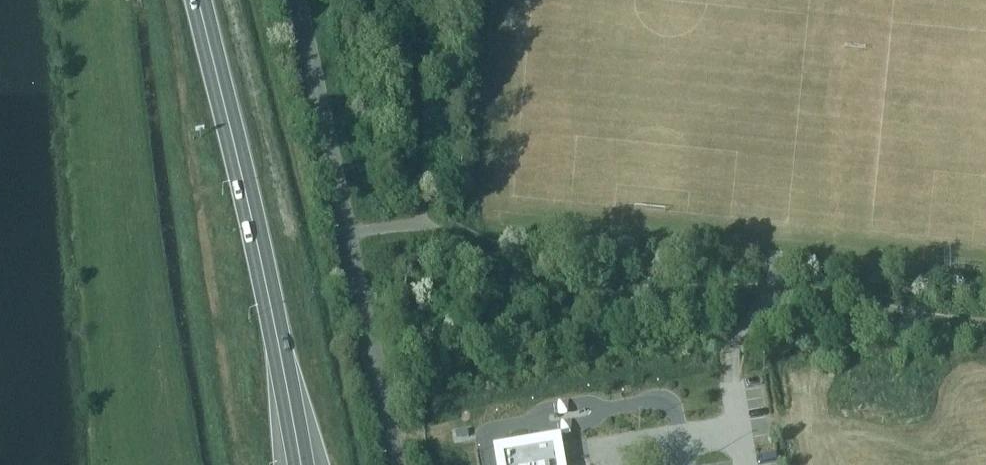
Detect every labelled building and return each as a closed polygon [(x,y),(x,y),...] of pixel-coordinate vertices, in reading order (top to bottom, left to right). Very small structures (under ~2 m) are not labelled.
[(553,445),(499,454),(501,464),(556,464),(553,445)]
